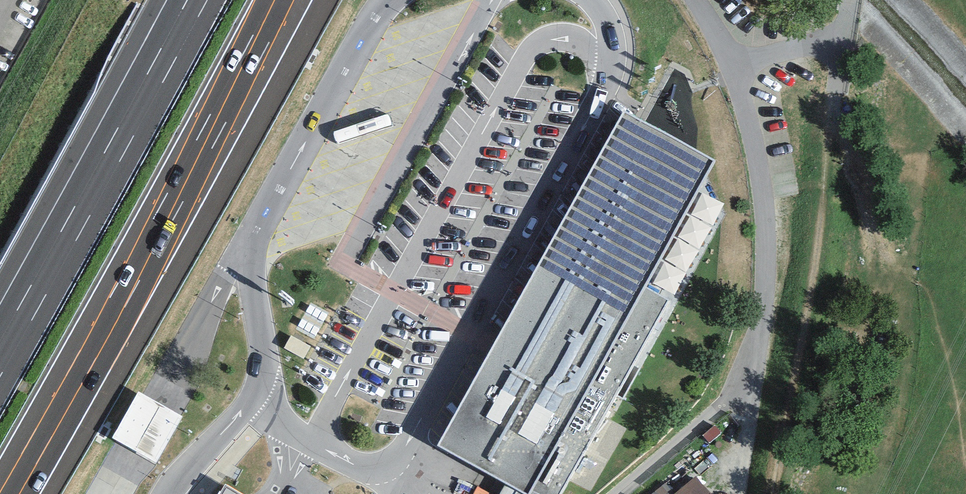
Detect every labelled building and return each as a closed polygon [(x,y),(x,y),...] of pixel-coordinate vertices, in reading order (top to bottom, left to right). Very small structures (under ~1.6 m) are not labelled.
[(626,117),(498,348),(439,454),(506,491),(505,493),(561,493),(668,302),(650,292),(662,270),(711,182),(718,168),(643,127),(639,125),(626,117)] [(310,347),(291,337),(284,350),(303,361),(310,347)] [(696,474),(675,491),(667,480),(650,493),(712,493),(696,474)]
